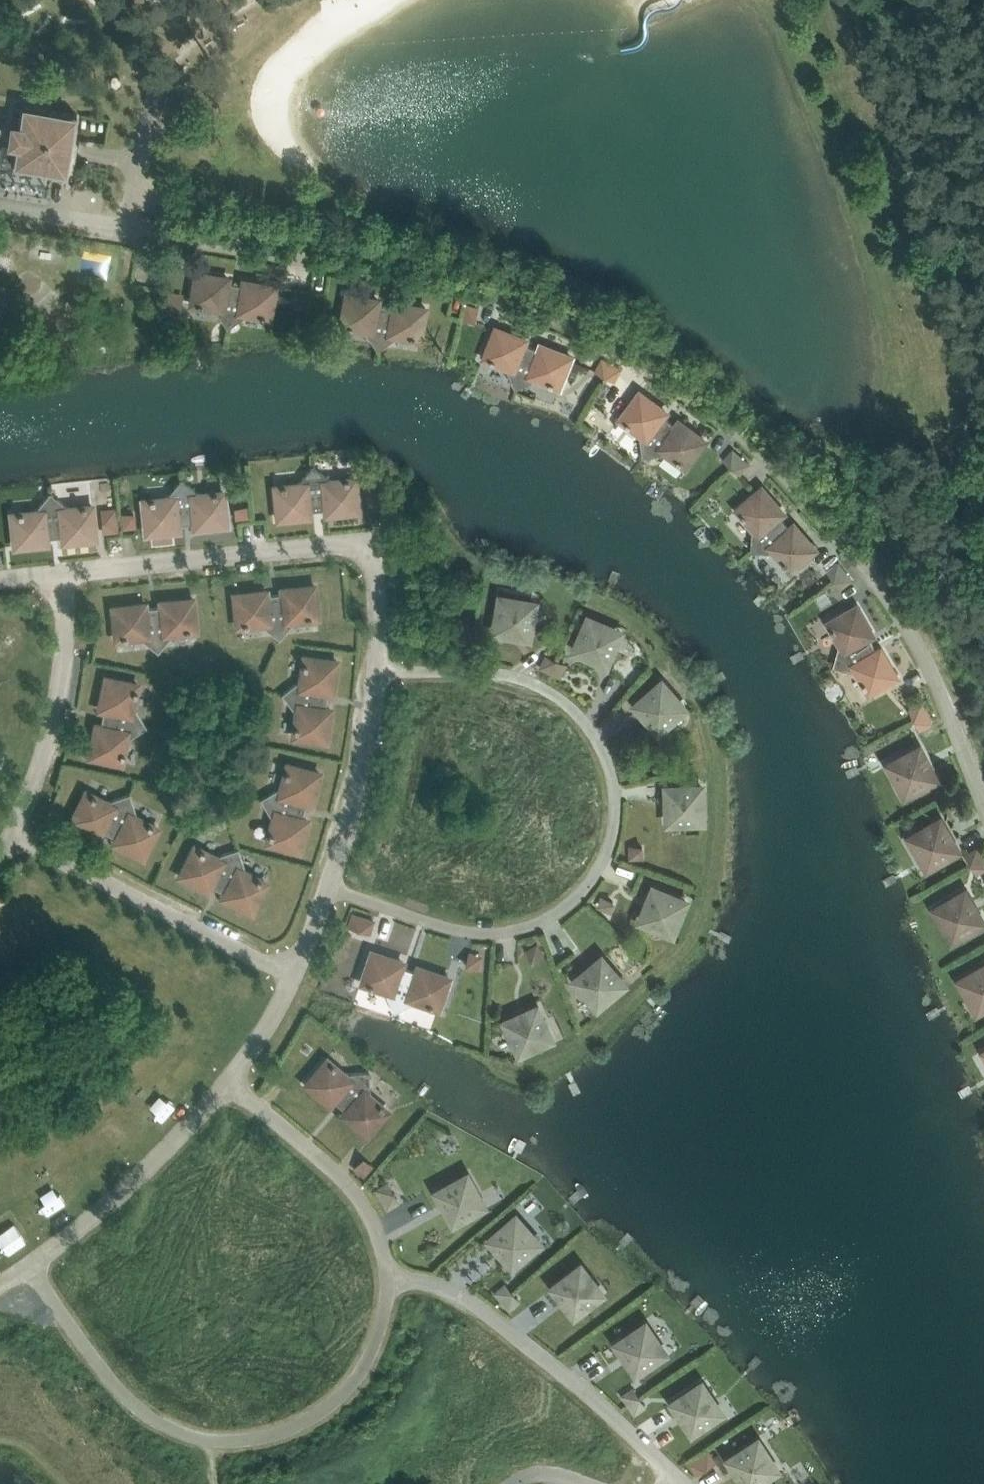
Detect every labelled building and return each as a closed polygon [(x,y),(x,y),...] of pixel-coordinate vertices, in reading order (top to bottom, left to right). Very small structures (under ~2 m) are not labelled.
[(122,83),(120,75),(115,73),(111,78),(113,86),(115,86),(118,87),(122,83)] [(16,142),(13,165),(68,173),(70,160),(73,137),(77,112),(54,109),(22,104),(18,126),(15,126),(12,142),(16,142)] [(237,286),(239,279),(202,271),(196,309),(222,315),(235,331),(240,288),(240,286),(237,286)] [(286,286),(249,281),(247,290),(240,288),(235,331),(249,317),(279,324),(286,286)] [(165,313),(179,315),(183,294),(169,291),(165,313)] [(306,295),(295,293),(293,306),(304,308),(306,295)] [(376,338),(386,353),(386,351),(390,309),(387,308),(389,299),(351,294),(345,331),(376,338)] [(435,308),(398,302),(397,311),(390,307),(390,309),(386,351),(401,340),(428,346),(435,308)] [(467,304),(464,317),(476,320),(479,307),(467,304)] [(524,370),(533,346),(528,345),(531,337),(495,323),(481,359),(509,370),(516,388),(529,382),(524,370)] [(537,348),(533,346),(524,370),(529,382),(534,380),(562,391),(576,355),(540,341),(537,348)] [(606,375),(613,363),(602,357),(595,370),(606,375)] [(623,368),(613,363),(606,375),(616,381),(623,368)] [(655,440),(670,420),(666,417),(671,411),(640,388),(617,419),(640,436),(644,456),(657,454),(655,440)] [(674,423),(670,420),(655,440),(657,454),(663,453),(687,471),(710,440),(679,417),(674,423)] [(731,466),(741,455),(733,448),(723,459),(731,466)] [(751,463),(741,455),(731,466),(741,475),(751,463)] [(317,511),(324,511),(320,467),(304,486),(281,489),(288,522),(318,517),(317,511)] [(321,468),(326,511),(332,510),(334,515),(366,513),(362,480),(340,483),(321,468)] [(190,482),(190,480),(174,501),(150,502),(154,535),(186,532),(185,526),(197,525),(197,524),(190,482)] [(210,497),(190,482),(197,524),(201,523),(203,530),(234,526),(231,495),(210,497)] [(379,482),(366,484),(368,505),(381,504),(379,482)] [(735,508),(753,530),(752,551),(765,551),(766,538),(785,521),(782,517),(788,513),(763,483),(735,508)] [(57,494),(58,495),(62,539),(70,538),(70,542),(103,540),(99,507),(77,511),(57,494)] [(54,539),(61,539),(62,539),(58,495),(42,514),(19,515),(24,548),(55,545),(54,539)] [(248,507),(236,507),(236,518),(249,517),(248,507)] [(117,508),(102,509),(104,531),(119,530),(117,508)] [(135,513),(123,514),(125,528),(136,526),(135,513)] [(766,538),(765,551),(772,552),(791,574),(820,549),(795,520),(789,525),(785,521),(766,538)] [(834,578),(846,570),(840,561),(828,571),(834,578)] [(853,579),(846,570),(834,578),(842,588),(853,579)] [(279,618),(270,629),(281,638),(296,618),(319,616),(315,583),(283,587),(284,592),(276,593),(279,618)] [(279,618),(276,593),(268,594),(267,589),(235,592),(238,624),(261,622),(270,629),(279,618)] [(154,636),(148,642),(159,651),(175,631),(197,629),(194,597),(162,600),(162,605),(154,606),(157,631),(154,636)] [(535,603),(504,597),(498,629),(530,634),(535,603)] [(825,621),(839,645),(834,666),(847,669),(851,655),(873,643),(871,639),(878,635),(859,602),(825,621)] [(136,640),(145,647),(148,642),(154,636),(151,610),(143,611),(142,606),(110,610),(114,642),(136,640)] [(620,631),(591,618),(578,648),(608,660),(620,631)] [(851,655),(847,669),(854,671),(868,696),(901,677),(882,644),(876,647),(873,643),(851,655)] [(551,673),(557,659),(546,655),(540,669),(551,673)] [(301,697),(326,700),(327,692),(332,692),(336,660),(304,656),(301,679),(292,686),(301,697)] [(557,659),(551,673),(561,677),(567,663),(557,659)] [(128,723),(137,734),(147,727),(133,707),(137,684),(105,679),(99,710),(104,711),(103,719),(128,723)] [(684,707),(663,682),(639,703),(660,728),(684,707)] [(325,708),(326,700),(301,697),(292,686),(282,694),(297,714),(294,737),(327,740),(330,708),(325,708)] [(915,719),(928,712),(923,702),(909,709),(915,719)] [(935,724),(928,712),(915,719),(921,731),(935,724)] [(127,742),(137,734),(128,723),(103,719),(102,727),(97,726),(91,758),(123,764),(127,742)] [(943,779),(922,741),(883,761),(904,800),(943,779)] [(648,767),(638,758),(627,769),(636,779),(648,767)] [(279,804),(304,809),(306,801),(311,803),(319,771),(287,764),(282,786),(272,792),(279,804)] [(703,818),(702,786),(670,787),(671,819),(703,818)] [(121,810),(134,805),(130,793),(106,800),(86,790),(71,819),(100,834),(103,829),(110,833),(121,810)] [(279,804),(272,792),(261,799),(274,820),(269,842),(300,850),(308,818),(302,817),(304,809),(279,804)] [(121,810),(110,833),(117,836),(115,841),(144,856),(158,827),(138,817),(134,805),(121,810)] [(964,850),(943,812),(905,833),(927,871),(964,850)] [(629,860),(645,859),(644,844),(629,845),(629,860)] [(211,884),(218,888),(229,865),(243,860),(239,848),(215,855),(195,845),(180,874),(209,888),(211,884)] [(983,856),(983,855),(979,846),(965,854),(971,863),(983,856)] [(971,863),(978,875),(983,871),(983,856),(971,863)] [(229,865),(218,888),(225,891),(223,896),(252,911),(266,882),(246,872),(243,860),(229,865)] [(968,884),(930,905),(951,943),(983,925),(983,913),(968,884)] [(644,918),(674,930),(686,901),(656,888),(644,918)] [(596,907),(611,913),(617,901),(602,895),(596,907)] [(375,920),(352,912),(348,926),(370,934),(375,920)] [(545,955),(539,942),(526,949),(533,961),(545,955)] [(384,989),(389,999),(402,993),(410,969),(402,966),(404,961),(373,951),(363,981),(384,989)] [(483,955),(469,951),(465,965),(478,969),(483,955)] [(599,1003),(624,983),(603,958),(579,979),(599,1003)] [(977,1016),(983,1011),(983,961),(955,978),(977,1016)] [(402,993),(389,999),(395,1011),(418,1000),(439,1007),(450,977),(419,966),(417,971),(410,969),(402,993)] [(509,1021),(522,1050),(551,1037),(538,1008),(509,1021)] [(335,1100),(341,1105),(357,1085),(356,1071),(345,1072),(328,1058),(307,1083),(331,1103),(335,1100)] [(370,1070),(356,1071),(357,1085),(341,1105),(347,1110),(344,1114),(368,1135),(389,1110),(372,1095),(370,1070)] [(163,1094),(154,1115),(173,1123),(181,1101),(163,1094)] [(353,1169),(364,1177),(374,1165),(363,1157),(353,1169)] [(456,1220),(486,1204),(469,1174),(440,1190),(456,1220)] [(388,1181),(374,1189),(386,1211),(400,1203),(388,1181)] [(515,1263),(540,1241),(518,1215),(493,1238),(515,1263)] [(577,1312),(604,1292),(583,1265),(556,1285),(577,1312)] [(502,1302),(514,1291),(506,1282),(493,1293),(502,1302)] [(522,1301),(514,1291),(502,1302),(510,1312),(522,1301)] [(639,1370),(667,1351),(648,1323),(620,1342),(639,1370)] [(695,1429),(723,1410),(704,1382),(676,1401),(695,1429)] [(628,1405),(641,1396),(634,1386),(621,1395),(628,1405)] [(648,1407),(641,1396),(628,1405),(635,1416),(648,1407)] [(779,1467),(760,1439),(732,1458),(749,1483),(753,1483),(779,1467)] [(697,1473),(716,1461),(710,1450),(691,1462),(697,1473)]
